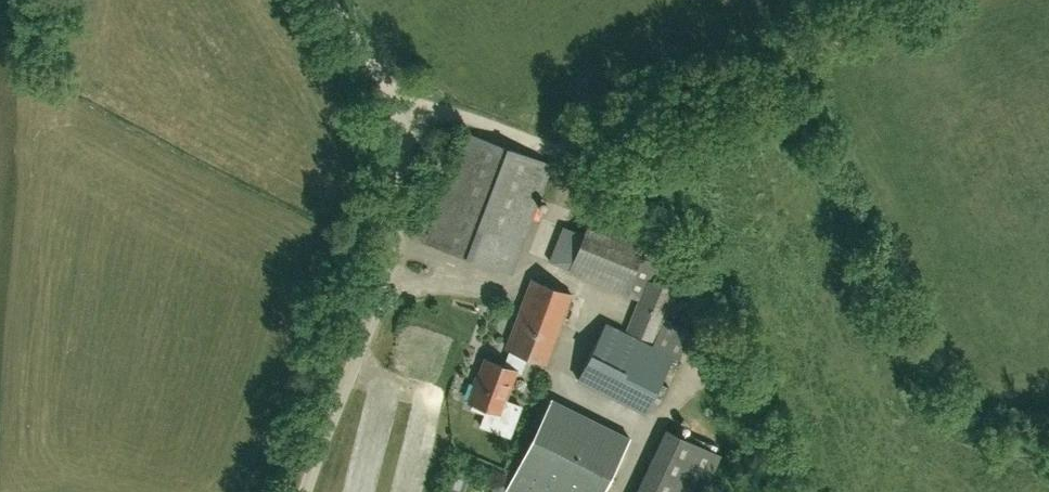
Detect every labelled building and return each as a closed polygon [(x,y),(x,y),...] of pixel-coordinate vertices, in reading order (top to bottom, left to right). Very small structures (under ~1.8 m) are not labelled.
[(509,271),(550,162),(466,131),(425,240),(509,271)] [(554,243),(561,195),(540,192),(533,240),(554,243)] [(695,333),(668,316),(677,289),(650,278),(657,261),(641,254),(646,241),(589,219),(583,231),(563,224),(549,260),(568,268),(567,270),(638,298),(626,330),(656,340),(682,355),(695,333)] [(516,351),(528,355),(544,361),(555,332),(557,332),(572,293),(532,278),(517,317),(519,318),(508,348),(516,351)] [(673,355),(606,322),(578,378),(645,411),(673,355)] [(528,355),(516,351),(510,367),(485,358),(470,401),(474,402),(472,407),(486,412),(481,425),(511,436),(522,405),(505,399),(515,370),(522,373),(528,355)] [(551,397),(507,487),(518,491),(603,491),(631,437),(551,397)] [(721,452),(667,427),(636,491),(702,491),(721,452)]
